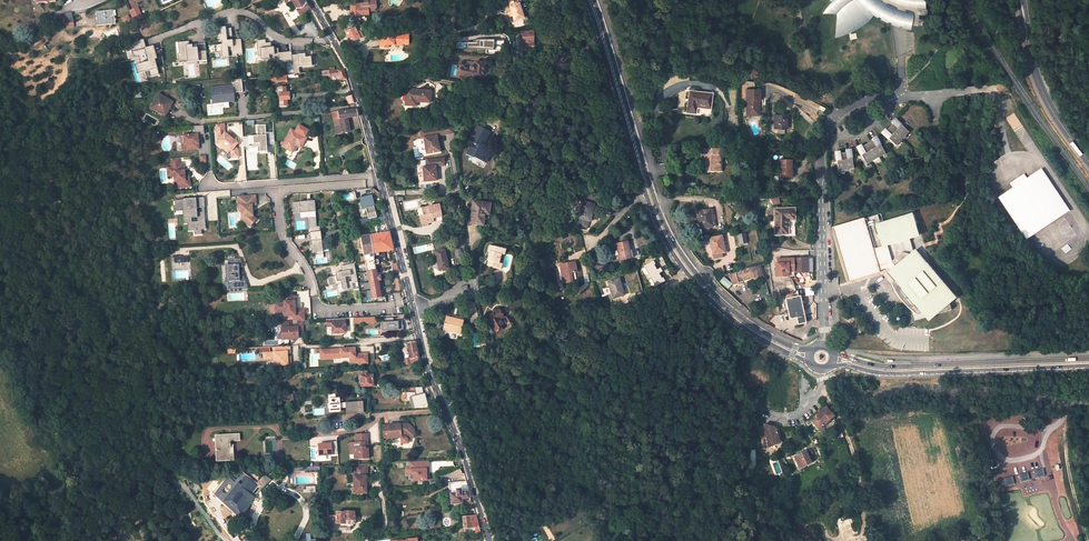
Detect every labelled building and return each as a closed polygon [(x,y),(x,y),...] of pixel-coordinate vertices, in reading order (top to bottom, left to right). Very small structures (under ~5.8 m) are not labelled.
[(300,14),(309,9),(304,0),(284,0),(286,3),(291,0),(300,14)] [(361,16),(361,15),(368,15),(368,11),(374,11),(376,8),(376,0),(373,0),(369,0),(368,2),(366,2),(364,1),(364,0),(360,0),(360,4),(351,4),(351,17),(361,16)] [(447,8),(455,5),(454,1),(453,2),(452,0),(444,0),(447,8)] [(519,3),(518,3),(517,0),(508,0),(510,6),(509,6),(510,11),(512,16),(513,21),(524,18),(519,3)] [(834,3),(832,5),(831,5),(828,9),(840,13),(838,29),(841,30),(843,30),(848,29),(853,28),(859,26),(864,22),(868,18),(871,15),(874,11),(879,15),(884,17),(890,19),(896,22),(904,24),(909,25),(909,23),(916,24),(917,13),(924,13),(925,12),(926,10),(926,9),(925,8),(924,7),(922,6),(922,0),(833,0),(834,3)] [(142,18),(137,8),(129,11),(134,21),(142,18)] [(115,10),(96,13),(98,26),(115,24),(114,16),(116,16),(115,10)] [(63,14),(65,24),(73,23),(72,13),(63,14)] [(232,29),(231,28),(220,29),(221,34),(218,35),(219,42),(221,41),(222,44),(214,45),(215,53),(221,52),(222,57),(229,57),(228,51),(231,51),(232,56),(237,56),(237,55),(243,54),(241,41),(233,42),(231,42),(230,37),(232,37),(231,29),(232,29)] [(346,33),(350,43),(360,38),(355,28),(346,33)] [(522,46),(533,45),(533,31),(522,32),(522,46)] [(388,45),(394,45),(394,44),(402,44),(402,35),(394,34),(394,36),(384,35),(384,38),(380,38),(380,48),(384,48),(384,45),(388,45)] [(266,39),(256,40),(258,57),(260,56),(261,60),(275,59),(275,57),(278,57),(279,62),(292,60),(292,55),(291,52),(279,53),(279,50),(274,51),(274,49),(274,47),(271,47),(271,43),(266,43),(266,39)] [(207,60),(206,50),(198,51),(198,47),(193,48),(192,44),(189,45),(189,41),(178,42),(179,53),(177,54),(178,62),(188,61),(188,62),(207,60)] [(157,60),(153,45),(143,48),(147,62),(137,65),(139,74),(150,70),(151,76),(159,74),(155,61),(157,60)] [(305,53),(292,55),(292,60),(294,74),(295,74),(300,73),(299,67),(312,66),(311,57),(306,57),(305,53)] [(470,66),(469,68),(461,67),(460,75),(482,79),(485,63),(475,62),(474,65),(473,65),(471,65),(470,66)] [(343,70),(330,71),(330,76),(339,75),(340,80),(346,78),(343,70)] [(216,103),(234,101),(233,93),(242,92),(241,80),(231,81),(232,86),(210,89),(211,99),(212,103),(216,103)] [(289,100),(289,93),(286,93),(285,88),(279,88),(280,106),(288,105),(287,100),(289,100)] [(760,89),(746,89),(746,115),(757,115),(757,100),(758,100),(760,100),(760,89)] [(406,90),(405,105),(416,106),(417,102),(430,103),(431,91),(406,90)] [(696,107),(710,109),(712,94),(690,92),(687,112),(695,113),(696,107)] [(151,108),(164,116),(172,102),(158,95),(151,108)] [(350,131),(347,118),(358,116),(356,110),(338,112),(340,119),(343,133),(350,131)] [(774,115),(774,127),(788,127),(788,115),(774,115)] [(886,131),(885,129),(882,132),(896,146),(909,133),(901,126),(894,119),(891,122),(893,124),(886,131)] [(231,158),(238,157),(237,149),(234,147),(237,143),(233,140),(229,137),(224,133),(223,123),(215,124),(217,142),(216,143),(222,148),(224,146),(229,150),(231,151),(231,158)] [(193,126),(194,135),(180,136),(181,146),(186,145),(187,150),(199,149),(198,137),(197,137),(197,135),(198,135),(204,134),(203,125),(193,126)] [(265,133),(264,125),(256,126),(257,136),(248,137),(248,145),(259,144),(260,150),(266,150),(266,145),(265,133)] [(298,125),(295,131),(305,137),(309,131),(298,125)] [(451,125),(419,131),(421,138),(423,138),(426,154),(439,152),(436,136),(453,133),(451,125)] [(470,141),(480,146),(478,150),(471,146),(467,153),(474,157),(474,156),(486,162),(492,149),(483,145),(490,132),(477,126),(470,141)] [(291,129),(282,146),(292,152),(296,145),(297,143),(302,145),(306,137),(305,137),(295,131),(291,129)] [(270,143),(269,132),(265,133),(266,145),(274,145),(274,142),(270,143)] [(861,145),(857,147),(861,155),(866,164),(885,154),(880,145),(876,137),(872,139),(873,141),(862,147),(861,145)] [(708,172),(720,172),(720,155),(722,155),(722,149),(702,149),(701,169),(705,169),(708,169),(708,172)] [(838,172),(853,169),(852,159),(850,150),(845,151),(846,152),(840,154),(839,152),(835,152),(838,172)] [(444,158),(426,159),(426,167),(422,167),(424,181),(436,180),(435,166),(444,165),(444,158)] [(791,161),(775,161),(775,167),(780,167),(780,177),(791,177),(791,161)] [(175,189),(190,187),(189,180),(185,180),(185,177),(184,170),(183,171),(183,163),(178,164),(171,165),(171,168),(172,177),(174,176),(175,189)] [(1024,238),(1069,211),(1042,167),(1026,177),(1024,173),(1009,182),(1012,187),(998,196),(1024,238)] [(253,216),(252,210),(251,210),(251,209),(252,208),(252,205),(256,205),(255,195),(237,196),(238,208),(241,208),(241,217),(244,217),(245,222),(250,226),(256,219),(253,216)] [(360,198),(362,207),(365,206),(367,214),(375,212),(371,195),(360,198)] [(189,230),(194,230),(194,235),(201,235),(201,230),(205,229),(204,221),(202,222),(201,218),(202,218),(202,213),(198,213),(197,213),(197,208),(201,208),(203,208),(204,208),(204,198),(183,199),(183,200),(175,201),(175,206),(184,205),(184,211),(185,223),(189,223),(189,230)] [(320,231),(320,226),(317,226),(314,201),(292,202),(293,213),(299,213),(300,218),(307,218),(308,233),(309,232),(320,231)] [(473,201),(469,223),(483,225),(484,214),(488,215),(490,204),(473,201)] [(582,202),(578,218),(589,221),(594,205),(582,202)] [(432,219),(442,217),(439,204),(421,208),(423,214),(419,215),(420,221),(421,225),(433,222),(432,219)] [(795,234),(794,209),(775,209),(775,235),(795,234)] [(698,212),(700,229),(692,230),(693,236),(701,235),(701,233),(710,232),(709,228),(712,227),(709,210),(698,212)] [(910,216),(865,229),(876,267),(889,264),(893,269),(887,274),(894,283),(891,286),(893,292),(896,297),(900,302),(903,306),(909,312),(913,314),(915,316),(919,313),(927,322),(933,316),(950,310),(948,304),(953,299),(913,252),(912,253),(908,240),(916,238),(910,216)] [(576,225),(587,228),(589,221),(578,218),(576,225)] [(309,241),(310,248),(311,248),(312,253),(315,252),(315,255),(323,254),(320,231),(309,232),(310,241),(309,241)] [(360,237),(372,299),(381,297),(378,281),(381,280),(380,275),(377,275),(375,264),(378,264),(377,260),(374,260),(373,253),(378,252),(393,250),(388,233),(360,237)] [(724,253),(721,236),(709,238),(709,235),(701,237),(703,245),(711,244),(713,259),(722,257),(721,253),(724,253)] [(616,261),(631,258),(627,242),(616,245),(617,249),(613,250),(616,261)] [(489,252),(486,266),(500,269),(505,249),(489,245),(488,251),(489,252)] [(444,249),(435,252),(439,270),(448,268),(444,249)] [(240,258),(227,259),(228,260),(228,265),(227,265),(227,272),(227,276),(228,290),(248,289),(244,277),(240,277),(239,271),(239,267),(243,267),(240,258)] [(560,265),(563,283),(572,282),(570,272),(572,272),(576,271),(575,262),(560,265)] [(352,283),(358,282),(354,263),(340,266),(341,272),(335,273),(336,276),(337,282),(340,281),(341,284),(342,290),(344,290),(353,288),(352,283)] [(793,263),(793,277),(807,277),(807,263),(793,263)] [(758,277),(755,267),(750,268),(750,269),(730,274),(733,284),(738,283),(738,282),(742,281),(741,278),(746,277),(749,276),(751,275),(752,279),(753,278),(756,277),(758,277)] [(337,282),(336,276),(328,277),(330,286),(341,284),(340,281),(337,282)] [(726,288),(731,285),(726,276),(720,279),(726,288)] [(623,295),(619,280),(618,279),(608,282),(613,298),(623,295)] [(783,285),(785,292),(795,289),(793,283),(783,285)] [(275,303),(275,313),(283,312),(283,316),(293,316),(293,321),(303,321),(304,321),(303,309),(295,310),(294,301),(296,301),(296,296),(288,296),(288,301),(284,301),(284,303),(275,303)] [(786,301),(788,321),(795,321),(796,328),(804,327),(801,299),(786,301)] [(485,317),(495,333),(504,327),(499,319),(503,317),(499,309),(485,317)] [(460,334),(463,318),(456,316),(455,319),(452,318),(446,317),(443,330),(460,334)] [(345,332),(345,318),(326,319),(327,326),(332,326),(332,333),(345,332)] [(403,320),(382,321),(382,330),(403,328),(403,320)] [(303,332),(303,321),(293,321),(280,322),(281,340),(295,339),(298,336),(298,333),(303,332)] [(408,344),(410,358),(404,358),(406,364),(419,364),(414,343),(408,344)] [(273,346),(274,352),(266,352),(267,359),(274,358),(274,366),(291,365),(290,356),(287,356),(287,353),(290,353),(289,345),(273,346)] [(339,348),(340,352),(340,357),(350,357),(350,360),(358,359),(358,363),(367,362),(367,352),(355,353),(354,347),(339,348)] [(372,386),(372,375),(366,375),(366,372),(360,372),(361,386),(372,386)] [(328,399),(329,413),(340,412),(340,408),(345,408),(346,414),(364,413),(363,402),(340,403),(339,398),(336,398),(335,394),(328,394),(328,399)] [(413,408),(419,406),(419,404),(426,402),(424,394),(413,397),(414,400),(411,401),(413,408)] [(818,429),(833,416),(825,407),(809,420),(805,423),(808,426),(812,423),(818,429)] [(405,424),(388,425),(389,438),(401,438),(401,437),(404,437),(407,439),(411,439),(414,435),(413,429),(409,425),(408,426),(405,424)] [(766,437),(768,447),(779,443),(775,428),(763,425),(764,431),(766,437)] [(366,434),(354,435),(355,443),(350,443),(350,448),(353,448),(353,454),(354,459),(368,459),(367,449),(364,449),(364,443),(367,442),(366,434)] [(215,436),(216,461),(233,460),(232,453),(230,453),(230,441),(236,441),(236,435),(215,436)] [(337,441),(317,442),(318,455),(338,454),(337,441)] [(795,456),(793,456),(795,461),(798,459),(800,464),(801,466),(809,463),(805,452),(795,456)] [(412,475),(412,481),(427,480),(426,466),(429,466),(429,461),(409,462),(409,467),(405,467),(405,475),(412,475)] [(366,464),(352,465),(354,494),(366,493),(365,476),(367,476),(366,464)] [(1034,471),(1036,478),(1045,476),(1043,468),(1034,471)] [(1019,475),(1021,482),(1029,480),(1027,472),(1019,475)] [(240,514),(251,500),(247,498),(256,486),(245,477),(239,484),(228,475),(223,482),(232,490),(224,501),(240,514)] [(1004,479),(1006,486),(1014,484),(1012,476),(1004,479)] [(471,498),(466,481),(449,483),(451,504),(462,503),(462,499),(471,498)] [(327,507),(323,507),(325,531),(328,530),(327,529),(332,529),(332,523),(354,524),(355,516),(354,516),(354,512),(344,511),(343,513),(336,512),(336,516),(328,516),(327,507)] [(464,528),(475,527),(476,533),(480,532),(478,525),(476,516),(462,517),(464,528)]
